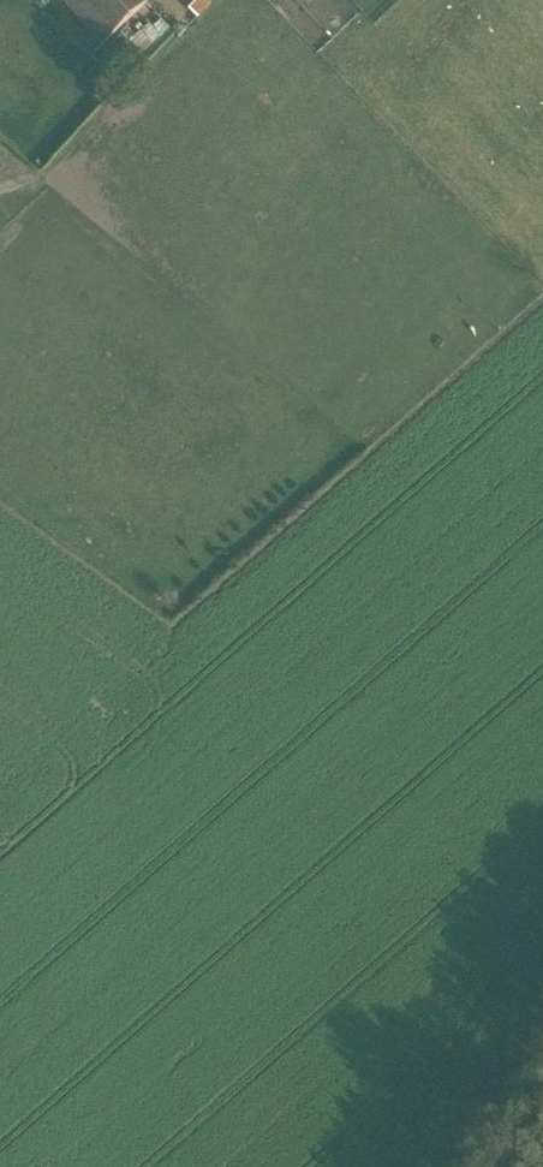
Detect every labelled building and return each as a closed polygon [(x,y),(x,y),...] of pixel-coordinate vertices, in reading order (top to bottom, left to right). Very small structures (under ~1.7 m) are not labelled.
[(146,0),(59,0),(101,43),(114,31),(146,0)] [(199,17),(212,3),(209,0),(197,0),(189,8),(199,17)]
